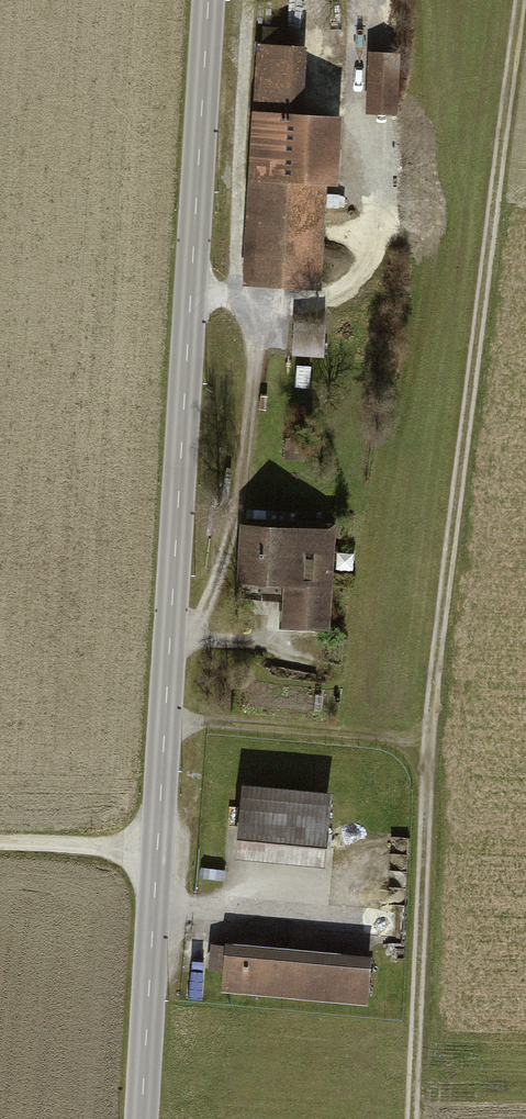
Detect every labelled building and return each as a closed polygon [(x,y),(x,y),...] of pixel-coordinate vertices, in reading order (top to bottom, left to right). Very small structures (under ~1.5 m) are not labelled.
[(247,111),(238,286),(325,291),(335,116),(299,114),(303,47),(297,47),(298,29),(261,27),(260,45),(254,45),(251,112),(247,111)] [(396,54),(367,53),(364,117),(394,118),(396,54)] [(275,630),(326,633),(332,531),(237,525),(233,584),(278,587),(275,630)] [(356,553),(337,552),(336,570),(355,572),(356,553)] [(325,795),(235,786),(228,858),(317,867),(325,795)] [(367,959),(223,946),(223,949),(210,948),(207,974),(220,975),(218,995),(363,1008),(367,959)]
